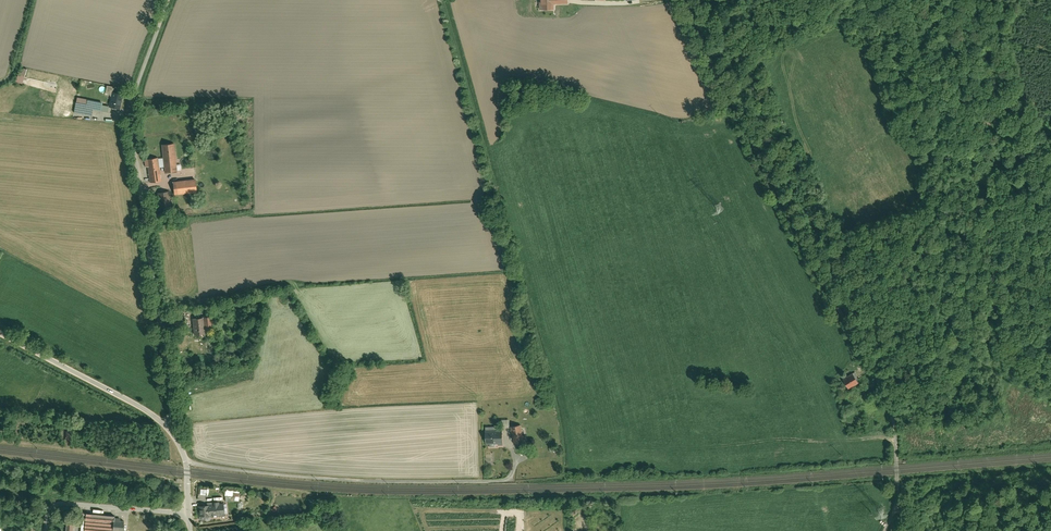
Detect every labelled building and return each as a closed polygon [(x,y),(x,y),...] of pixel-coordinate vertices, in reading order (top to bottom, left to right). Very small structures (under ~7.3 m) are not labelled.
[(556,3),(570,3),(570,0),(540,0),(540,11),(545,11),(556,10),(556,3)] [(26,76),(28,69),(21,67),(19,74),(26,76)] [(24,84),(26,76),(19,74),(16,82),(24,84)] [(112,96),(113,91),(114,92),(115,87),(107,85),(106,92),(109,93),(112,96)] [(114,92),(113,91),(112,96),(110,106),(110,107),(120,109),(123,95),(123,93),(121,93),(114,92)] [(104,102),(79,97),(76,112),(94,116),(95,110),(102,111),(104,105),(104,102)] [(178,171),(175,144),(162,145),(163,158),(164,168),(164,172),(178,171)] [(159,159),(159,158),(147,160),(144,160),(145,168),(148,167),(150,183),(162,181),(160,168),(159,159)] [(197,179),(174,182),(176,195),(198,192),(197,179)] [(207,333),(207,331),(215,330),(214,316),(205,317),(205,318),(194,319),(196,335),(207,333)] [(222,339),(214,340),(216,356),(223,356),(222,339)] [(853,373),(843,379),(849,389),(859,383),(853,373)] [(522,425),(511,427),(514,445),(526,443),(524,437),(524,432),(522,425)] [(486,431),(486,444),(504,444),(504,431),(486,431)] [(200,503),(201,516),(208,516),(207,514),(207,513),(229,511),(228,501),(222,501),(222,499),(216,499),(216,502),(200,503)] [(85,514),(83,530),(113,530),(114,518),(115,516),(85,514)] [(114,518),(113,530),(123,530),(124,521),(120,521),(120,519),(114,518)]
